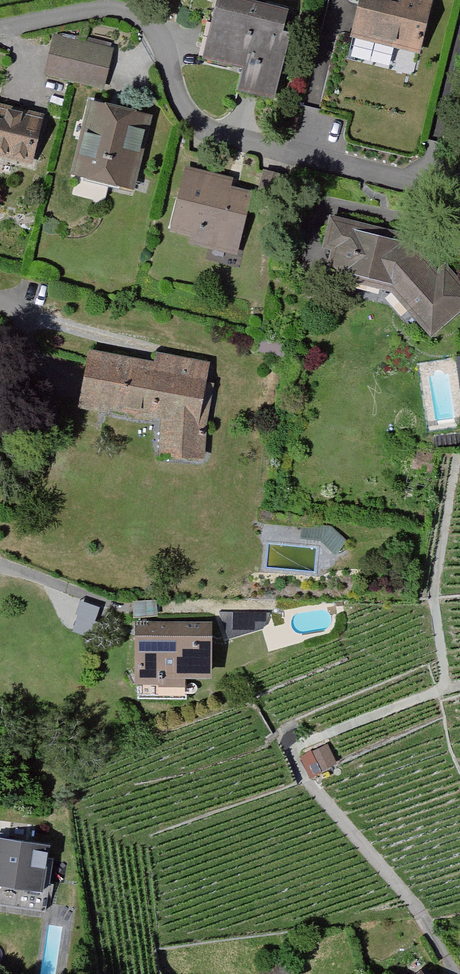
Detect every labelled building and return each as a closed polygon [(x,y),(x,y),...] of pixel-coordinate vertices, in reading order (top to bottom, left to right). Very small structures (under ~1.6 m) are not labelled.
[(226,0),(220,0),(204,67),(244,76),(239,96),(277,105),(283,77),(294,79),(304,37),(286,33),(290,15),(226,0)] [(434,0),(360,0),(350,38),(420,55),(434,0)] [(55,39),(48,77),(109,88),(116,50),(55,39)] [(158,121),(91,106),(75,181),(141,196),(158,121)] [(34,172),(47,122),(0,110),(0,164),(34,172)] [(187,171),(172,237),(195,242),(194,251),(242,262),(257,196),(236,191),(238,182),(187,171)] [(459,313),(459,280),(448,266),(442,274),(423,259),(409,253),(410,236),(329,216),(321,250),(330,253),(324,274),(391,293),(432,338),(459,313)] [(153,366),(91,358),(84,416),(165,426),(161,458),(214,465),(224,389),(211,387),(214,364),(155,356),(153,366)] [(84,603),(78,629),(95,633),(101,607),(84,603)] [(189,687),(214,687),(214,628),(162,628),(163,609),(141,608),(140,693),(188,693),(189,687)] [(220,609),(223,633),(273,622),(270,610),(220,609)] [(330,747),(302,755),(309,776),(336,768),(330,747)] [(0,839),(0,888),(43,894),(50,847),(0,839)]
